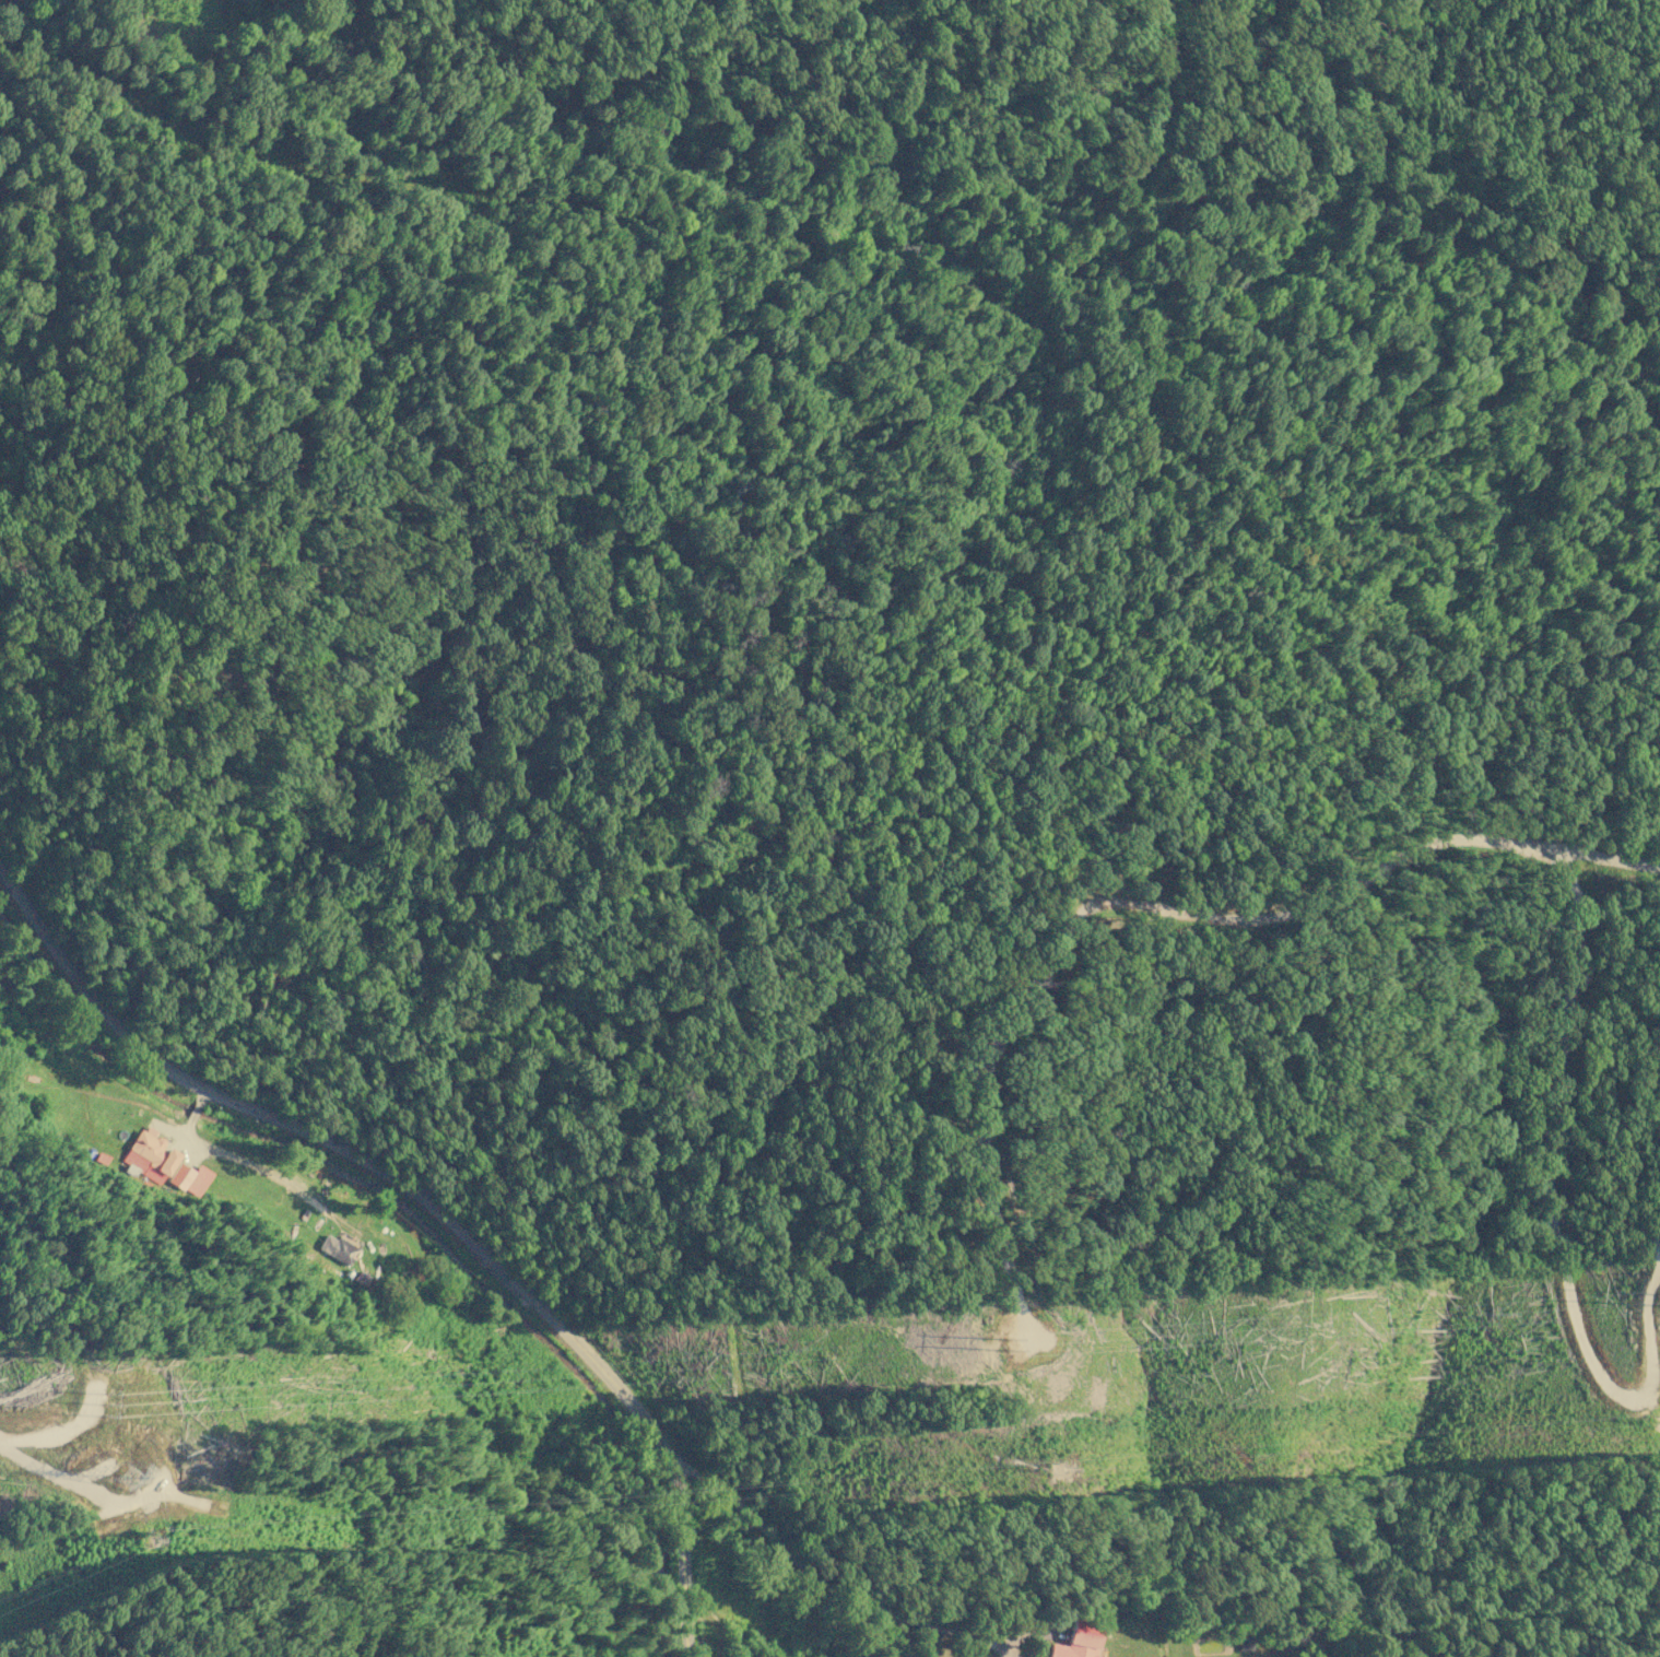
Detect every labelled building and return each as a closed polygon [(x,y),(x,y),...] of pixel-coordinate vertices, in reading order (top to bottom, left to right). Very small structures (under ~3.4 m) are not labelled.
[(193,1171),(177,1162),(167,1183),(184,1190),(193,1171)] [(358,1249),(327,1231),(317,1248),(348,1267),(358,1249)] [(1100,1625),(1071,1619),(1066,1646),(1049,1643),(1046,1656),(1094,1656),(1100,1625)]
